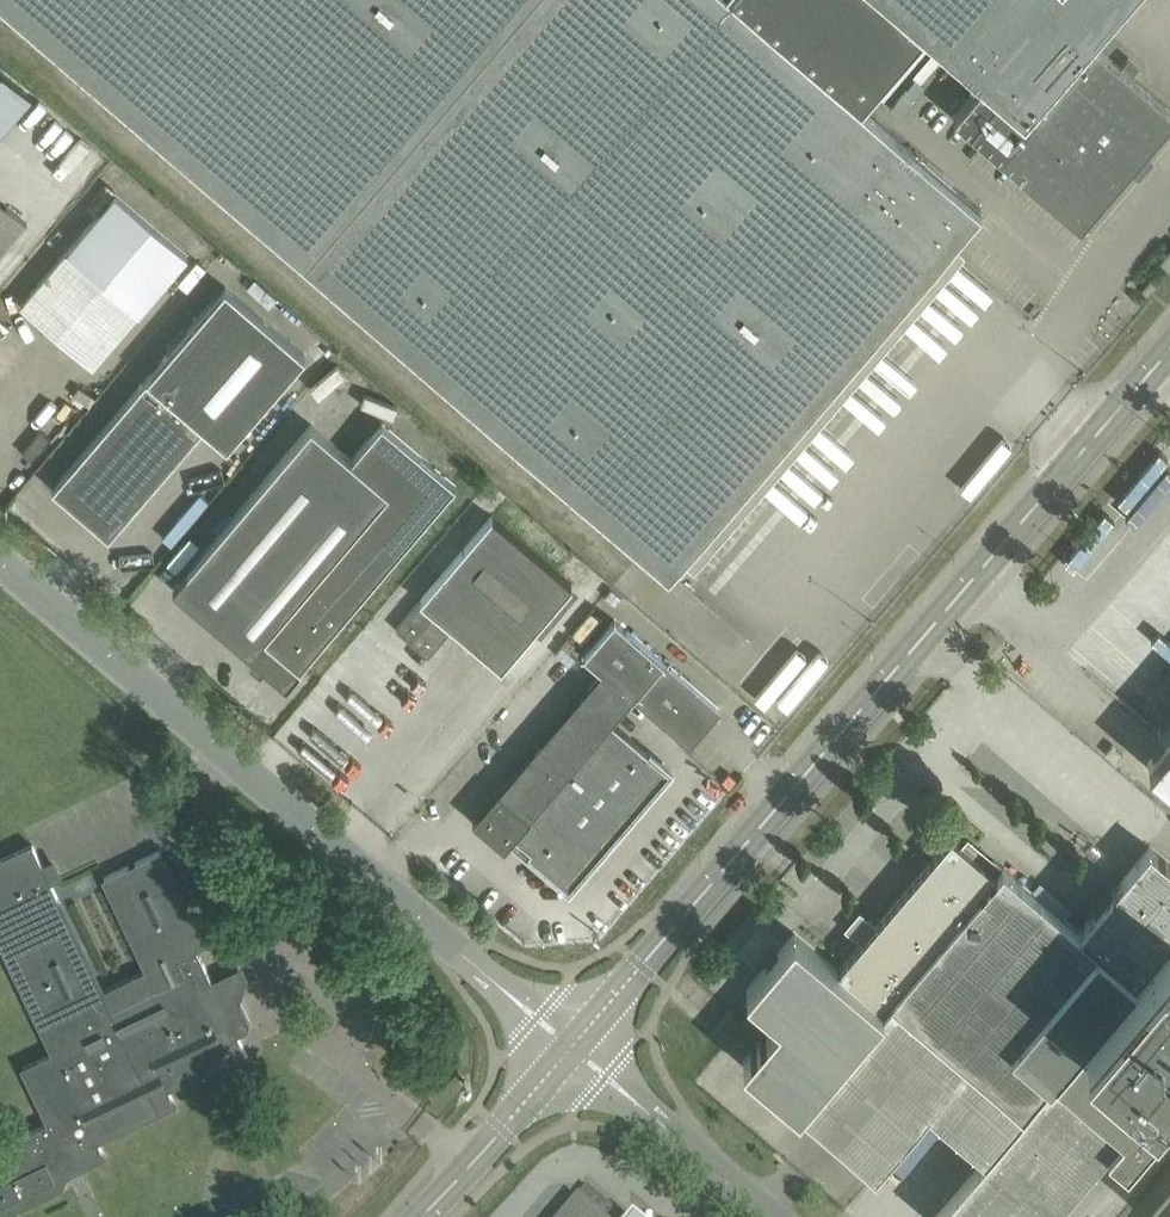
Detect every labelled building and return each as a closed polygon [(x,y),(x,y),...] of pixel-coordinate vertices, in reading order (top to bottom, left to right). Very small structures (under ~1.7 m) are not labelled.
[(922,32),(947,53),(982,83),(954,115),(1062,209),(1080,224),(1169,120),(1169,108),(1092,41),(1127,0),(3,0),(668,571),(981,207),(860,104),(922,32)] [(93,365),(139,312),(188,254),(115,192),(66,250),(20,303),(93,365)] [(27,223),(0,199),(0,255),(27,223)] [(1169,268),(1169,249),(1160,261),(1169,269),(1169,268)] [(1148,294),(1157,283),(1151,278),(1141,288),(1148,294)] [(109,534),(203,425),(204,424),(227,445),(306,354),(226,285),(147,377),(53,486),(109,534)] [(319,395),(344,371),(333,359),(308,383),(319,395)] [(381,423),(352,458),(312,423),(174,586),(254,655),(252,657),(261,664),(262,662),(287,683),(394,557),(401,563),(416,544),(409,538),(454,486),(381,423)] [(992,429),(955,483),(972,495),(1009,441),(992,429)] [(1141,453),(1111,504),(1126,512),(1156,461),(1141,453)] [(184,511),(147,555),(155,562),(193,518),(184,511)] [(412,610),(396,628),(413,641),(429,655),(453,626),(502,667),(517,649),(569,587),(572,583),(491,516),(488,520),(488,519),(412,610)] [(904,539),(862,590),(878,603),(920,552),(904,539)] [(584,655),(601,670),(633,697),(687,744),(718,708),(615,619),(584,655)] [(768,700),(780,711),(822,664),(795,641),(770,670),(783,682),(768,700)] [(569,888),(670,770),(612,720),(633,697),(601,670),(499,790),(498,790),(473,820),(505,847),(515,835),(532,849),(528,853),(569,888)] [(345,799),(372,771),(330,731),(303,758),(345,799)] [(1148,762),(1169,781),(1169,737),(1167,740),(1148,762)] [(997,875),(952,837),(876,926),(871,922),(858,937),(863,942),(839,970),(795,933),(747,990),(779,1017),(743,1060),(800,1108),(875,1172),(930,1108),(987,1156),(935,1216),(1051,1216),(1108,1149),(1128,1164),(1169,1115),(1169,864),(1151,848),(1079,931),(1004,867),(997,875)] [(115,898),(147,968),(105,989),(62,898),(60,899),(33,842),(0,858),(0,942),(52,1052),(22,1067),(48,1123),(0,1146),(0,1216),(1,1216),(63,1187),(68,1175),(66,1173),(105,1154),(98,1139),(175,1102),(168,1086),(245,1049),(238,1033),(248,1029),(251,1021),(240,999),(232,997),(226,1000),(220,986),(214,985),(198,951),(197,938),(193,931),(197,929),(160,850),(104,877),(115,898)] [(577,1196),(559,1216),(603,1216),(577,1196)] [(1152,1216),(1169,1216),(1169,1196),(1152,1216)]
